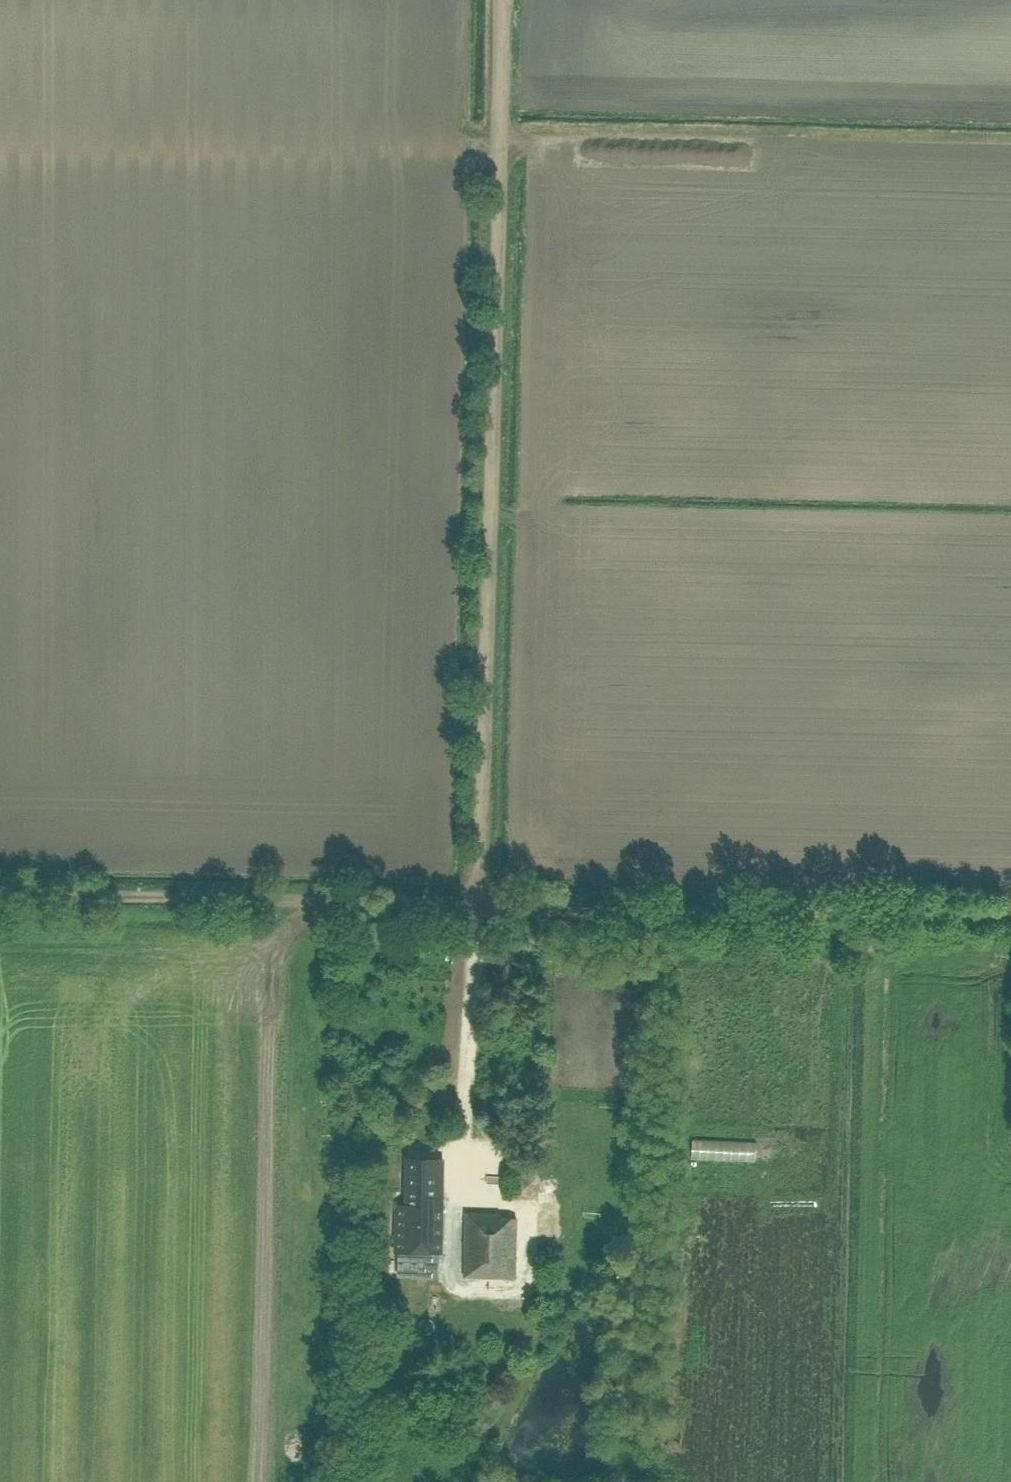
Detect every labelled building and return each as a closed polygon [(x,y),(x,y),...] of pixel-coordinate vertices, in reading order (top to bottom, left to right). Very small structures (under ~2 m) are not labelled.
[(442,1160),(407,1159),(406,1205),(396,1205),(395,1252),(441,1253),(442,1199),(441,1199),(442,1160)] [(499,1212),(464,1212),(463,1282),(467,1282),(467,1286),(483,1287),(483,1278),(516,1278),(516,1261),(528,1261),(528,1233),(516,1233),(516,1217),(499,1217),(499,1212)]
